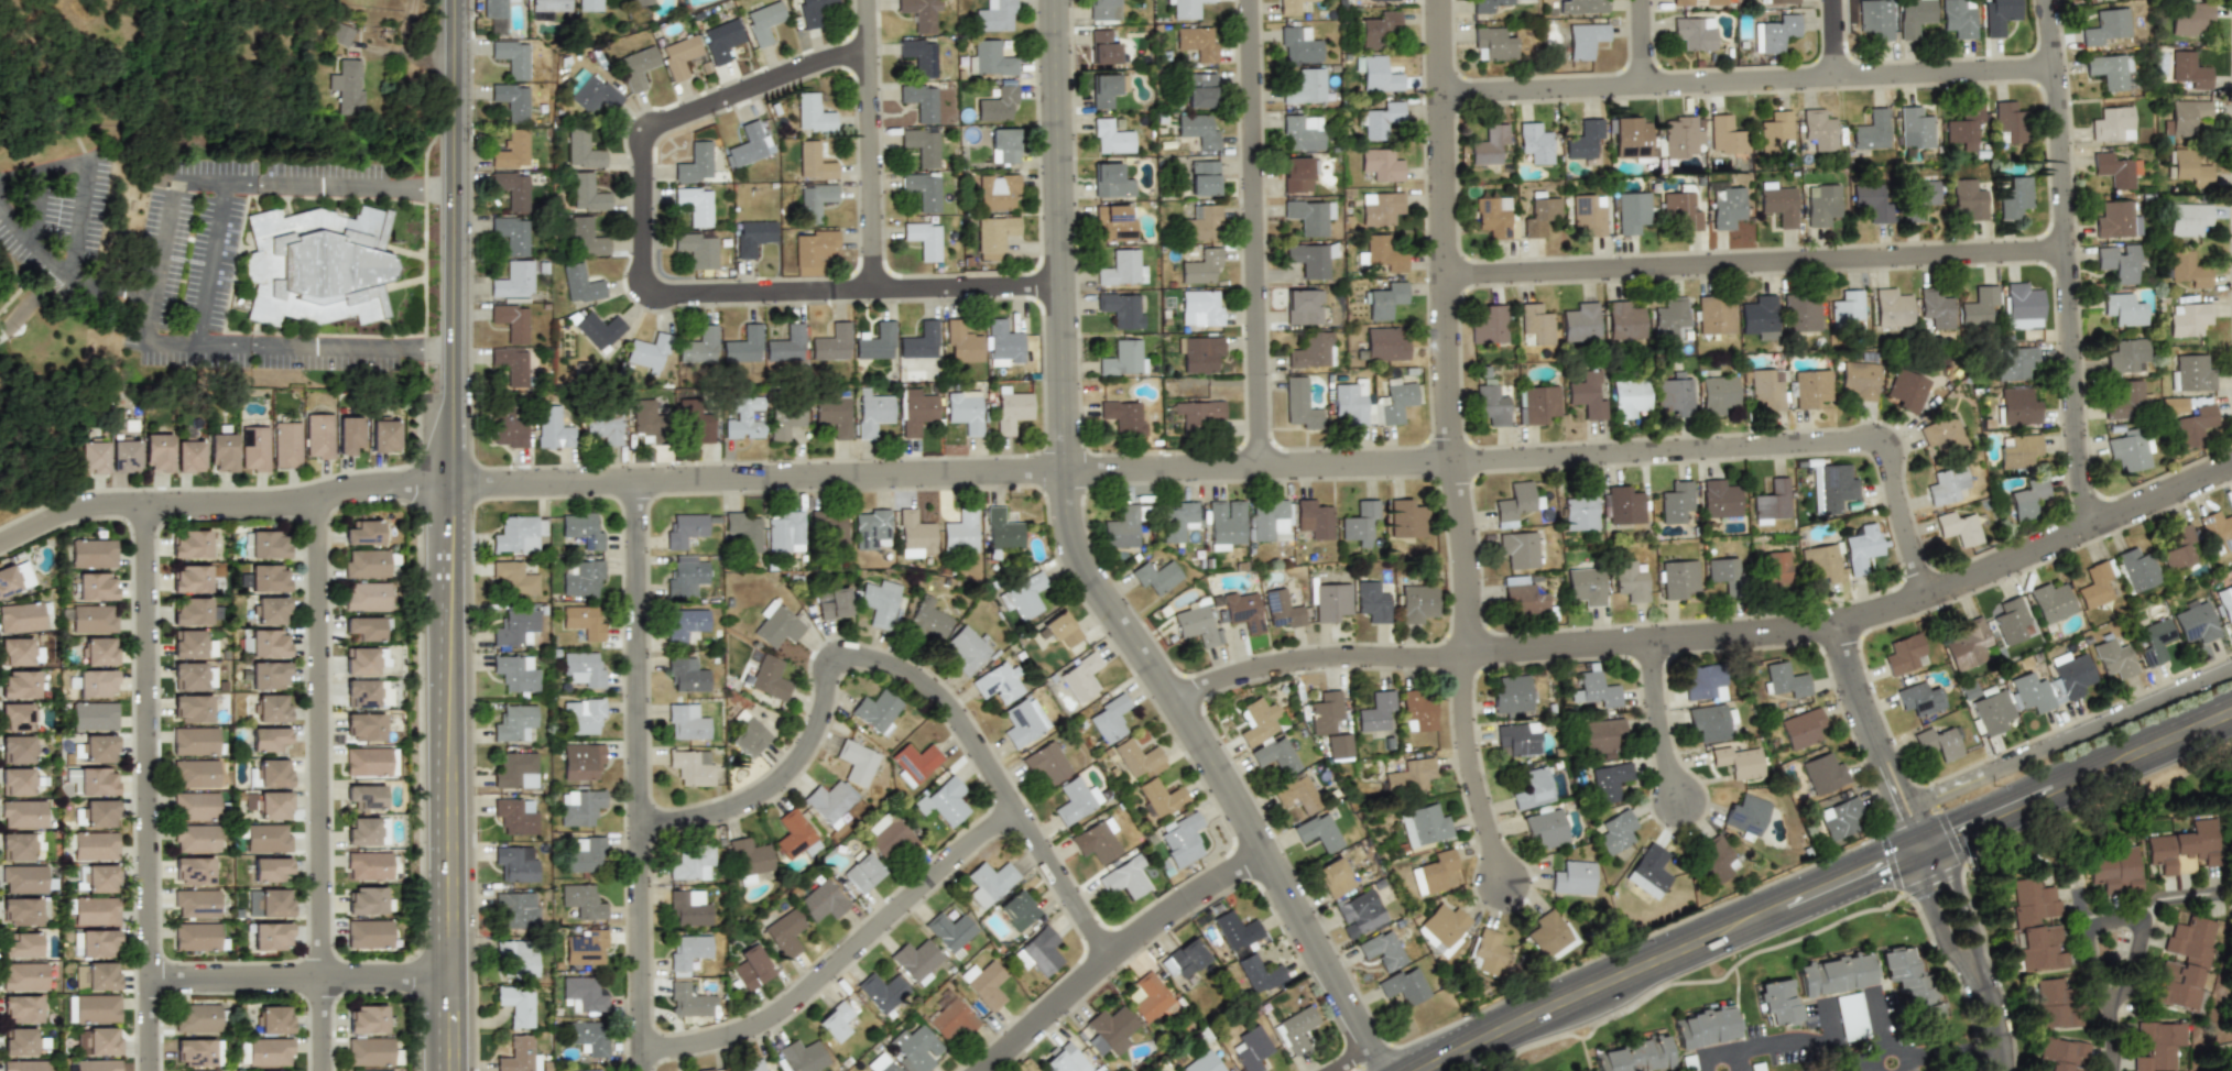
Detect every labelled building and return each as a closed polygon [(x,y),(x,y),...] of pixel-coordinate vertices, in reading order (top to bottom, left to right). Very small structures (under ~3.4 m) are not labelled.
[(507,19),(507,4),(519,4),(519,0),(482,0),(482,19),(507,19)] [(570,11),(570,0),(531,0),(531,11),(570,11)] [(601,11),(601,0),(577,0),(577,11),(601,11)] [(742,14),(755,48),(773,42),(769,30),(787,23),(779,0),(742,14)] [(819,26),(817,13),(838,10),(837,0),(797,0),(802,29),(819,26)] [(907,33),(939,32),(939,0),(896,0),(896,8),(907,8),(907,33)] [(984,8),(973,8),(973,30),(1014,30),(1014,0),(984,0),(984,8)] [(1120,21),(1120,0),(1089,0),(1089,21),(1120,21)] [(1202,7),(1215,6),(1215,0),(1167,0),(1167,19),(1202,19),(1202,7)] [(1302,17),(1302,3),(1317,3),(1317,0),(1278,0),(1278,17),(1302,17)] [(1500,12),(1499,0),(1471,0),(1471,13),(1500,12)] [(1560,13),(1607,12),(1607,0),(1560,0),(1560,13)] [(1891,0),(1858,0),(1858,31),(1870,31),(1870,41),(1891,41),(1891,0)] [(1898,40),(1910,40),(1910,28),(1935,28),(1935,0),(1909,0),(1909,3),(1898,3),(1898,40)] [(1974,39),(1974,8),(1962,8),(1962,0),(1940,0),(1941,28),(1953,28),(1953,39),(1974,39)] [(1984,37),(2007,36),(2007,24),(2018,24),(2018,0),(1983,0),(1984,37)] [(2179,3),(2179,13),(2169,13),(2169,34),(2200,34),(2200,23),(2211,23),(2211,3),(2179,3)] [(2127,8),(2091,10),(2092,23),(2079,24),(2081,46),(2120,43),(2119,35),(2130,34),(2127,8)] [(1359,48),(1378,48),(1378,36),(1398,36),(1398,10),(1372,10),(1372,21),(1359,21),(1359,48)] [(1785,52),(1785,40),(1798,40),(1798,14),(1775,14),(1775,25),(1754,26),(1754,52),(1785,52)] [(699,31),(712,66),(726,62),(721,48),(745,41),(737,18),(699,31)] [(1714,18),(1672,18),(1672,40),(1683,40),(1683,51),(1714,51),(1714,18)] [(349,28),(334,22),(327,40),(342,45),(349,28)] [(1278,62),(1320,62),(1320,36),(1308,36),(1308,23),(1278,23),(1278,62)] [(1567,59),(1596,59),(1596,36),(1603,36),(1603,46),(1607,46),(1607,23),(1567,23),(1567,59)] [(1215,28),(1175,28),(1175,51),(1196,51),(1196,63),(1215,63),(1215,28)] [(1515,59),(1515,37),(1503,37),(1503,28),(1472,28),(1472,50),(1484,50),(1484,61),(1515,59)] [(1119,39),(1108,39),(1108,29),(1090,29),(1090,64),(1119,64),(1119,39)] [(657,46),(671,83),(689,76),(685,65),(704,57),(695,32),(657,46)] [(935,39),(897,39),(897,52),(910,52),(910,77),(935,77),(935,39)] [(1015,75),(1014,52),(1002,52),(1002,39),(970,40),(970,51),(967,51),(967,76),(1015,75)] [(527,41),(491,41),(491,56),(503,56),(503,79),(527,79),(527,41)] [(639,75),(661,69),(654,45),(618,55),(628,94),(643,89),(639,75)] [(2208,89),(2208,65),(2195,65),(2195,52),(2169,52),(2169,89),(2208,89)] [(2083,57),(2084,70),(2100,69),(2101,92),(2132,90),(2130,54),(2083,57)] [(1389,55),(1360,55),(1360,91),(1401,91),(1401,74),(1389,74),(1389,55)] [(339,112),(361,112),(362,58),(339,58),(339,69),(327,69),(327,92),(339,92),(339,112)] [(1286,102),(1324,102),(1324,68),(1286,68),(1286,102)] [(607,102),(613,109),(622,98),(592,69),(566,97),(583,112),(591,103),(599,110),(607,102)] [(1215,73),(1186,73),(1186,107),(1215,107),(1215,73)] [(1126,75),(1092,75),(1092,109),(1114,109),(1114,97),(1126,97),(1126,75)] [(976,120),(1015,120),(1015,80),(997,80),(997,96),(976,96),(976,120)] [(911,123),(936,123),(936,84),(897,85),(899,98),(911,98),(911,123)] [(527,117),(527,85),(490,85),(490,106),(503,106),(503,117),(527,117)] [(834,130),(834,111),(821,111),(821,92),(797,92),(797,130),(834,130)] [(1402,125),(1401,100),(1379,101),(1379,112),(1359,112),(1359,140),(1389,139),(1389,127),(1402,125)] [(1992,101),(1993,133),(2004,133),(2004,144),(2024,144),(2023,110),(2015,110),(2014,100),(1992,101)] [(2163,135),(2197,135),(2197,112),(2208,112),(2208,100),(2171,100),(2171,112),(2163,112),(2163,135)] [(1957,151),(1972,151),(1972,140),(1981,140),(1981,102),(1967,102),(1967,116),(1945,116),(1945,140),(1957,140),(1957,151)] [(1921,106),(1899,106),(1899,147),(1934,147),(1934,116),(1921,116),(1921,106)] [(2100,119),(2089,119),(2090,140),(2133,139),(2132,106),(2100,107),(2100,119)] [(1803,140),(1815,140),(1815,151),(1837,151),(1836,120),(1823,120),(1823,108),(1801,109),(1803,140)] [(1851,122),(1851,149),(1887,149),(1887,108),(1864,108),(1864,122),(1851,122)] [(1760,122),(1760,151),(1792,151),(1792,110),(1770,110),(1770,122),(1760,122)] [(1733,113),(1708,114),(1708,136),(1718,136),(1719,153),(1748,153),(1748,131),(1734,131),(1733,113)] [(1217,114),(1177,114),(1177,139),(1198,139),(1198,150),(1217,150),(1217,114)] [(1282,114),(1282,150),(1322,150),(1322,114),(1282,114)] [(1653,161),(1653,125),(1641,125),(1641,116),(1612,116),(1612,161),(1653,161)] [(1662,155),(1702,156),(1702,116),(1663,116),(1662,155)] [(728,170),(775,155),(763,117),(739,124),(743,140),(721,147),(728,170)] [(1133,129),(1114,129),(1114,117),(1093,117),(1093,152),(1133,152),(1133,129)] [(1564,157),(1601,157),(1601,118),(1576,118),(1576,135),(1564,135),(1564,157)] [(1517,154),(1529,153),(1529,164),(1553,163),(1551,132),(1539,132),(1539,121),(1517,122),(1517,154)] [(1469,164),(1498,164),(1498,146),(1507,146),(1507,123),(1480,123),(1480,139),(1469,139),(1469,164)] [(603,167),(603,151),(591,151),(591,128),(566,128),(567,167),(603,167)] [(938,168),(938,128),(900,128),(900,142),(912,142),(912,168),(938,168)] [(1017,163),(1017,128),(989,128),(989,163),(1017,163)] [(527,167),(527,134),(503,134),(503,145),(490,145),(490,167),(527,167)] [(710,140),(685,140),(685,162),(673,162),(673,183),(710,183),(710,140)] [(798,179),(836,179),(836,163),(824,163),(824,140),(798,140),(798,179)] [(1390,147),(1359,147),(1359,170),(1370,170),(1370,181),(1402,181),(1402,159),(1390,159),(1390,147)] [(2166,149),(2166,175),(2185,175),(2185,187),(2208,187),(2208,162),(2196,162),(2196,149),(2166,149)] [(2091,152),(2091,177),(2105,177),(2105,189),(2131,189),(2131,178),(2138,178),(2138,161),(2115,161),(2115,152),(2091,152)] [(1283,156),(1283,193),(1310,193),(1310,182),(1317,182),(1317,156),(1283,156)] [(1218,195),(1218,160),(1190,160),(1190,195),(1218,195)] [(1093,163),(1093,197),(1134,197),(1134,174),(1122,174),(1122,163),(1093,163)] [(529,210),(529,172),(489,172),(489,186),(502,186),(502,210),(529,210)] [(592,172),(571,172),(571,210),(609,210),(609,196),(592,196),(592,172)] [(938,212),(938,173),(901,173),(901,188),(913,188),(913,212),(938,212)] [(978,206),(1017,206),(1017,174),(978,174),(978,206)] [(2029,176),(2008,176),(2008,187),(1997,187),(1997,219),(2019,219),(2019,208),(2029,208),(2029,176)] [(1951,178),(1951,209),(1961,209),(1962,220),(1985,219),(1984,188),(1973,189),(1973,178),(1951,178)] [(1937,208),(1937,181),(1902,181),(1902,221),(1919,221),(1919,208),(1937,208)] [(1759,216),(1772,216),(1772,228),(1796,228),(1795,188),(1784,188),(1784,182),(1759,182),(1759,216)] [(1743,183),(1709,183),(1710,230),(1733,230),(1733,218),(1743,218),(1743,183)] [(799,184),(799,222),(825,222),(825,198),(836,198),(836,184),(799,184)] [(1806,195),(1806,227),(1828,227),(1828,216),(1840,216),(1840,184),(1817,184),(1817,195),(1806,195)] [(1888,222),(1888,185),(1851,185),(1851,210),(1871,210),(1871,222),(1888,222)] [(686,227),(712,227),(712,187),(674,187),(674,203),(686,203),(686,227)] [(1558,215),(1558,200),(1548,200),(1548,190),(1523,192),(1524,238),(1547,237),(1547,215),(1558,215)] [(1699,206),(1690,206),(1689,192),(1661,193),(1662,218),(1678,218),(1679,231),(1699,230),(1699,206)] [(1403,193),(1371,193),(1371,204),(1360,204),(1360,227),(1392,227),(1392,215),(1403,215),(1403,193)] [(1615,234),(1638,234),(1638,223),(1648,223),(1648,193),(1615,193),(1615,234)] [(1570,194),(1570,227),(1582,227),(1582,236),(1603,236),(1603,194),(1570,194)] [(1473,228),(1485,228),(1485,239),(1516,239),(1516,216),(1505,216),(1505,196),(1473,197),(1473,228)] [(2137,199),(2103,199),(2103,212),(2093,212),(2093,238),(2137,238),(2137,199)] [(1333,200),(1284,200),(1284,223),(1296,223),(1296,236),(1322,236),(1322,225),(1333,225),(1333,200)] [(2167,237),(2199,237),(2199,226),(2210,226),(2210,204),(2167,204),(2167,237)] [(246,215),(253,252),(246,253),(243,267),(244,277),(253,284),(247,316),(248,319),(276,326),(279,323),(280,315),(315,323),(350,316),(359,323),(388,317),(381,282),(392,281),(394,269),(392,255),(381,253),(390,211),(359,205),(357,211),(352,218),(315,209),(283,216),(274,209),(246,215)] [(1135,241),(1135,205),(1095,205),(1095,230),(1104,230),(1104,241),(1135,241)] [(1220,205),(1191,205),(1191,216),(1180,216),(1180,240),(1220,240),(1220,205)] [(529,256),(529,216),(490,216),(490,232),(502,232),(502,256),(529,256)] [(570,254),(608,254),(608,240),(595,240),(595,216),(570,216),(570,254)] [(977,263),(998,263),(998,251),(1003,251),(1003,240),(1020,240),(1020,217),(977,216),(977,263)] [(737,221),(737,259),(751,259),(751,247),(776,247),(776,221),(737,221)] [(939,261),(939,222),(902,222),(902,239),(914,239),(914,261),(939,261)] [(837,252),(837,230),(794,230),(794,275),(816,275),(816,263),(825,263),(825,252),(837,252)] [(717,269),(716,231),(673,232),(673,245),(685,245),(685,255),(694,255),(695,270),(717,269)] [(1404,248),(1392,248),(1392,233),(1367,234),(1367,248),(1357,248),(1357,261),(1381,261),(1381,273),(1405,272),(1404,248)] [(1326,278),(1326,254),(1335,254),(1335,243),(1285,243),(1284,266),(1298,267),(1298,278),(1326,278)] [(2137,244),(2095,245),(2095,272),(2109,272),(2109,285),(2138,284),(2137,244)] [(1146,284),(1145,260),(1136,260),(1136,248),(1101,249),(1102,285),(1146,284)] [(1220,272),(1220,248),(1200,248),(1200,260),(1179,260),(1180,284),(1211,284),(1211,272),(1220,272)] [(2197,250),(2169,250),(2168,263),(2163,263),(2163,276),(2181,276),(2181,287),(2209,287),(2209,263),(2197,263),(2197,250)] [(533,260),(501,260),(501,282),(489,282),(490,297),(533,296),(533,260)] [(606,297),(603,283),(590,284),(586,261),(562,264),(567,303),(606,297)] [(1395,319),(1395,307),(1406,306),(1405,281),(1381,282),(1381,292),(1363,293),(1364,320),(1395,319)] [(2005,324),(2042,324),(2042,293),(2029,293),(2029,282),(2005,282),(2005,324)] [(1958,326),(1985,326),(1985,312),(1996,312),(1996,285),(1970,285),(1970,298),(1958,298),(1958,326)] [(1897,287),(1873,287),(1873,327),(1910,327),(1910,298),(1897,298),(1897,287)] [(1939,287),(1918,287),(1918,317),(1930,317),(1930,329),(1951,329),(1951,298),(1939,298),(1939,287)] [(1320,324),(1320,289),(1286,289),(1286,324),(1320,324)] [(1852,321),(1852,328),(1864,328),(1864,289),(1840,289),(1840,300),(1828,300),(1828,321),(1852,321)] [(1180,327),(1222,327),(1222,291),(1180,291),(1180,327)] [(1806,293),(1782,293),(1782,331),(1819,331),(1819,304),(1806,304),(1806,293)] [(2114,327),(2145,327),(2145,304),(2133,304),(2133,293),(2102,293),(2102,316),(2114,316),(2114,327)] [(1142,294),(1096,294),(1096,306),(1108,306),(1108,329),(1142,329),(1142,294)] [(1752,340),(1776,340),(1775,295),(1751,295),(1751,306),(1740,306),(1740,330),(1752,330),(1752,340)] [(1733,334),(1733,296),(1697,296),(1697,334),(1733,334)] [(1653,308),(1653,334),(1686,334),(1686,297),(1664,297),(1664,308),(1653,308)] [(1631,300),(1607,300),(1607,339),(1643,339),(1643,310),(1631,310),(1631,300)] [(1561,341),(1598,340),(1597,302),(1571,302),(1571,313),(1560,314),(1561,341)] [(1540,303),(1520,303),(1520,334),(1531,334),(1531,346),(1553,346),(1553,313),(1540,313),(1540,303)] [(2210,325),(2210,303),(2168,303),(2168,337),(2199,337),(2199,325),(2210,325)] [(527,345),(527,305),(489,305),(489,319),(502,319),(502,345),(527,345)] [(1506,305),(1481,305),(1481,316),(1470,316),(1470,345),(1506,345),(1506,305)] [(605,321),(594,306),(573,323),(597,353),(628,330),(614,314),(605,321)] [(1022,365),(1022,329),(1009,329),(1009,317),(988,317),(988,365),(1022,365)] [(945,364),(981,364),(980,332),(967,332),(967,318),(945,318),(945,364)] [(937,358),(937,319),(921,319),(921,331),(897,332),(897,358),(937,358)] [(892,359),(892,320),(874,320),(874,332),(853,332),(853,359),(892,359)] [(848,321),(830,321),(830,334),(809,334),(809,360),(848,360),(848,321)] [(759,323),(745,323),(745,336),(721,336),(721,362),(759,362),(759,323)] [(804,323),(785,323),(785,335),(764,335),(764,361),(804,361),(804,323)] [(716,324),(697,324),(697,339),(678,339),(678,363),(716,363),(716,324)] [(1407,338),(1395,338),(1395,327),(1364,327),(1364,361),(1407,361),(1407,338)] [(1330,331),(1298,331),(1298,345),(1286,346),(1286,368),(1331,368),(1330,331)] [(631,339),(624,363),(658,372),(667,336),(656,334),(653,345),(631,339)] [(1213,374),(1213,363),(1223,363),(1223,336),(1180,336),(1180,374),(1213,374)] [(2147,338),(2115,339),(2116,351),(2105,351),(2105,373),(2137,373),(2137,361),(2147,361),(2147,338)] [(1145,339),(1109,339),(1109,352),(1098,352),(1098,374),(1145,374),(1145,339)] [(526,387),(526,347),(489,348),(490,367),(502,367),(502,387),(526,387)] [(2005,348),(2005,358),(1994,358),(1995,381),(2026,381),(2026,369),(2037,369),(2037,347),(2005,348)] [(2169,392),(2213,391),(2213,365),(2202,365),(2202,354),(2169,356),(2169,392)] [(1875,403),(1877,363),(1841,361),(1839,387),(1851,387),(1850,401),(1875,403)] [(1891,407),(1916,416),(1928,376),(1894,365),(1885,393),(1894,396),(1891,407)] [(1567,407),(1579,407),(1580,420),(1602,419),(1600,369),(1577,369),(1577,381),(1565,381),(1567,407)] [(1742,369),(1743,390),(1751,390),(1751,401),(1761,401),(1761,411),(1784,411),(1783,369),(1742,369)] [(1793,409),(1818,409),(1818,400),(1829,398),(1828,370),(1792,371),(1793,409)] [(1725,403),(1736,403),(1735,374),(1700,375),(1701,415),(1725,415),(1725,403)] [(1320,429),(1320,408),(1308,408),(1308,375),(1284,375),(1284,429),(1320,429)] [(1667,417),(1691,417),(1691,375),(1655,375),(1656,407),(1667,406),(1667,417)] [(1332,415),(1344,415),(1344,426),(1370,427),(1370,379),(1332,379),(1332,415)] [(1416,411),(1415,379),(1387,380),(1387,392),(1379,392),(1379,425),(1404,424),(1404,411),(1416,411)] [(1613,380),(1613,419),(1636,419),(1636,408),(1646,407),(1645,380),(1613,380)] [(2116,381),(2117,397),(2103,397),(2104,418),(2133,417),(2133,407),(2143,407),(2142,380),(2116,381)] [(1487,427),(1511,426),(1510,394),(1498,395),(1498,382),(1474,382),(1476,416),(1487,416),(1487,427)] [(995,435),(1006,435),(1006,424),(1031,424),(1031,394),(1021,394),(1021,386),(995,386),(995,435)] [(1518,386),(1518,426),(1548,426),(1548,415),(1558,415),(1558,386),(1518,386)] [(891,398),(869,398),(868,387),(853,387),(854,440),(878,439),(878,427),(891,427),(891,398)] [(2038,425),(2038,398),(2026,398),(2026,387),(1995,389),(1996,426),(2038,425)] [(899,438),(924,438),(924,416),(936,416),(936,389),(899,389),(899,438)] [(981,391),(945,391),(945,424),(967,424),(967,436),(981,436),(981,391)] [(761,433),(761,396),(730,396),(730,433),(761,433)] [(849,439),(848,396),(813,397),(814,419),(825,419),(825,428),(830,428),(831,440),(849,439)] [(2162,417),(2175,416),(2178,446),(2206,442),(2204,428),(2217,427),(2213,404),(2185,407),(2184,396),(2159,400),(2162,417)] [(661,398),(631,398),(631,435),(661,435),(661,398)] [(693,430),(693,441),(714,441),(712,401),(685,402),(685,430),(693,430)] [(1144,401),(1099,401),(1099,423),(1112,423),(1112,436),(1144,436),(1144,401)] [(1184,415),(1184,424),(1223,424),(1223,401),(1174,401),(1174,415),(1184,415)] [(1366,405),(1366,425),(1379,425),(1379,404),(1366,405)] [(573,448),(573,427),(560,427),(560,405),(536,405),(536,448),(573,448)] [(525,447),(525,416),(514,416),(514,406),(489,406),(489,447),(525,447)] [(620,446),(620,411),(585,411),(585,434),(597,434),(597,446),(620,446)] [(770,440),(801,440),(801,411),(770,411),(770,440)] [(305,458),(333,458),(333,413),(305,413),(305,458)] [(1917,428),(1930,460),(1966,445),(1951,413),(1917,428)] [(337,453),(361,453),(361,416),(337,416),(337,453)] [(398,452),(398,418),(370,418),(370,452),(398,452)] [(272,469),(300,469),(300,422),(272,422),(272,469)] [(208,471),(236,471),(236,424),(217,424),(217,435),(208,435),(208,471)] [(240,426),(240,471),(268,471),(268,426),(240,426)] [(2121,470),(2151,469),(2149,436),(2138,437),(2137,429),(2105,430),(2108,463),(2121,462),(2121,470)] [(171,472),(171,434),(143,434),(143,472),(171,472)] [(2039,456),(2039,434),(1997,435),(1999,469),(2029,469),(2029,457),(2039,456)] [(175,472),(203,472),(203,438),(175,438),(175,472)] [(139,473),(139,439),(111,439),(111,473),(139,473)] [(106,473),(106,440),(78,440),(78,473),(106,473)] [(1971,495),(1962,463),(1930,472),(1934,483),(1924,485),(1929,506),(1971,495)] [(1846,465),(1812,466),(1814,515),(1836,515),(1834,503),(1857,502),(1855,474),(1846,476),(1846,465)] [(2007,494),(2014,522),(2035,516),(2032,503),(2049,499),(2043,474),(2019,481),(2022,491),(2007,494)] [(1788,512),(1788,477),(1765,477),(1765,490),(1752,491),(1753,524),(1778,524),(1778,512),(1788,512)] [(1740,516),(1739,489),(1725,489),(1725,479),(1700,479),(1701,517),(1740,516)] [(1496,528),(1518,526),(1516,514),(1542,511),(1540,496),(1532,496),(1529,480),(1506,482),(1507,498),(1493,499),(1496,528)] [(1681,523),(1681,512),(1691,512),(1691,481),(1669,481),(1669,493),(1658,493),(1658,523),(1681,523)] [(1643,524),(1643,495),(1629,495),(1629,484),(1605,484),(1607,524),(1643,524)] [(1563,499),(1564,529),(1596,529),(1596,487),(1574,487),(1574,499),(1563,499)] [(1244,499),(1208,499),(1208,550),(1232,550),(1232,540),(1244,540),(1244,499)] [(1331,539),(1331,510),(1320,510),(1320,499),(1296,499),(1296,527),(1308,527),(1308,539),(1331,539)] [(1378,499),(1353,499),(1353,512),(1341,512),(1341,537),(1352,537),(1352,542),(1378,542),(1378,499)] [(1425,511),(1414,511),(1414,499),(1390,499),(1390,536),(1425,536),(1425,511)] [(1251,540),(1291,540),(1291,500),(1251,500),(1251,540)] [(1185,531),(1197,531),(1197,501),(1173,501),(1173,512),(1163,511),(1163,543),(1185,543),(1185,531)] [(1102,515),(1102,546),(1137,546),(1137,504),(1121,504),(1121,515),(1102,515)] [(998,557),(998,549),(1023,548),(1022,516),(1005,516),(1005,506),(986,506),(987,557),(998,557)] [(934,528),(922,528),(922,507),(899,507),(899,551),(934,551),(934,528)] [(977,548),(976,507),(954,507),(954,520),(941,520),(941,548),(977,548)] [(1939,540),(1953,536),(1957,548),(1981,542),(1972,507),(1934,517),(1939,540)] [(853,509),(853,546),(891,546),(891,509),(853,509)] [(2231,548),(2231,515),(2220,520),(2217,510),(2197,517),(2213,556),(2231,548)] [(803,511),(777,511),(777,521),(766,521),(766,551),(803,551),(803,511)] [(846,511),(809,511),(809,539),(846,539),(846,511)] [(759,512),(723,513),(725,534),(737,534),(737,551),(760,551),(759,512)] [(602,550),(602,524),(594,524),(594,513),(560,513),(560,537),(583,537),(583,550),(602,550)] [(707,514),(666,514),(666,548),(694,548),(694,538),(707,538),(707,514)] [(544,539),(544,515),(502,515),(502,528),(491,528),(491,551),(533,551),(533,539),(544,539)] [(382,518),(356,518),(356,531),(344,531),(344,544),(382,544),(382,518)] [(1849,566),(1884,558),(1876,521),(1852,526),(1854,536),(1842,539),(1849,566)] [(2159,549),(2166,572),(2193,565),(2188,545),(2195,543),(2188,523),(2169,529),(2174,545),(2159,549)] [(209,529),(171,529),(171,558),(209,558),(209,529)] [(286,529),(248,529),(248,558),(286,558),(286,529)] [(1510,558),(1511,569),(1538,568),(1537,532),(1498,533),(1499,558),(1510,558)] [(116,539),(69,539),(69,567),(116,567),(116,539)] [(1842,581),(1840,543),(1800,546),(1803,573),(1815,573),(1816,583),(1842,581)] [(2149,551),(2137,556),(2134,546),(2114,553),(2128,593),(2160,582),(2149,551)] [(389,564),(398,564),(398,549),(344,549),(344,577),(389,577),(389,564)] [(23,551),(0,561),(0,597),(35,583),(23,551)] [(1765,587),(1788,587),(1788,551),(1765,551),(1765,587)] [(1135,577),(1148,600),(1183,579),(1169,557),(1135,577)] [(2082,610),(2113,598),(2106,583),(2117,579),(2109,557),(2079,569),(2084,581),(2073,586),(2082,610)] [(1707,581),(1738,581),(1738,558),(1707,558),(1707,581)] [(502,595),(537,595),(536,571),(525,571),(525,559),(491,559),(492,582),(502,582),(502,595)] [(602,559),(573,559),(573,571),(562,571),(562,594),(602,594),(602,559)] [(1615,601),(1647,601),(1647,570),(1635,570),(1635,559),(1615,559),(1615,601)] [(1688,599),(1688,591),(1698,590),(1697,559),(1658,561),(1659,600),(1688,599)] [(697,598),(697,584),(709,584),(709,561),(676,561),(676,573),(666,573),(666,598),(697,598)] [(286,592),(286,562),(249,562),(249,573),(239,573),(239,592),(286,592)] [(222,579),(210,579),(210,565),(171,565),(171,592),(222,592),(222,579)] [(1603,567),(1566,568),(1567,595),(1580,595),(1580,605),(1604,605),(1603,567)] [(116,600),(116,571),(72,571),(72,600),(116,600)] [(995,592),(1006,616),(1016,611),(1021,620),(1044,610),(1037,593),(1047,588),(1041,572),(995,592)] [(1515,616),(1546,615),(1545,589),(1534,589),(1533,576),(1502,577),(1503,604),(1514,604),(1515,616)] [(889,631),(901,584),(875,579),(872,589),(859,587),(854,603),(869,606),(864,625),(889,631)] [(1378,580),(1355,580),(1355,611),(1368,611),(1368,623),(1390,623),(1390,591),(1378,591),(1378,580)] [(2066,586),(2055,590),(2051,580),(2027,589),(2042,626),(2077,614),(2066,586)] [(344,610),(389,610),(389,582),(344,582),(344,610)] [(1350,583),(1313,584),(1314,623),(1340,622),(1340,611),(1350,611),(1350,583)] [(2213,591),(2229,631),(2231,629),(2231,584),(2213,591)] [(1400,623),(1425,623),(1425,611),(1436,611),(1436,586),(1400,586),(1400,623)] [(850,615),(847,587),(815,590),(817,619),(850,615)] [(1264,590),(1271,630),(1307,624),(1304,604),(1291,605),(1287,587),(1264,590)] [(1244,635),(1263,633),(1257,588),(1221,593),(1223,610),(1221,610),(1223,627),(1243,624),(1244,635)] [(940,644),(950,618),(928,609),(933,597),(919,592),(905,630),(940,644)] [(2019,593),(1996,602),(2001,614),(1992,618),(2002,646),(2034,635),(2019,593)] [(1180,642),(1195,637),(1199,649),(1221,643),(1207,595),(1180,603),(1184,613),(1173,616),(1180,642)] [(2196,636),(2199,643),(2219,634),(2202,595),(2168,611),(2182,642),(2196,636)] [(172,625),(218,624),(218,608),(209,608),(209,597),(171,598),(172,625)] [(287,597),(253,597),(253,623),(287,623),(287,597)] [(788,646),(805,625),(771,598),(753,621),(761,626),(753,635),(771,649),(779,638),(788,646)] [(47,601),(0,604),(0,633),(48,630),(47,601)] [(69,633),(117,633),(117,604),(69,604),(69,633)] [(602,605),(562,605),(562,630),(583,630),(583,642),(602,642),(602,605)] [(1039,624),(1053,643),(1060,638),(1066,647),(1084,636),(1064,608),(1039,624)] [(537,609),(503,609),(503,623),(492,623),(492,645),(525,645),(525,634),(537,634),(537,609)] [(666,645),(687,645),(687,633),(707,633),(707,610),(676,610),(676,621),(666,621),(666,645)] [(389,616),(344,616),(344,635),(353,635),(353,641),(389,641),(389,616)] [(1959,623),(1963,634),(1942,642),(1952,671),(1994,656),(1980,616),(1959,623)] [(2168,658),(2164,646),(2176,641),(2166,616),(2140,627),(2146,645),(2136,649),(2144,668),(2168,658)] [(965,678),(991,651),(962,623),(945,643),(955,652),(947,660),(965,678)] [(210,629),(172,629),(172,657),(210,657),(210,629)] [(287,629),(242,629),(242,657),(287,657),(287,629)] [(1888,677),(1918,667),(1915,657),(1926,653),(1918,632),(1888,642),(1893,653),(1882,656),(1888,677)] [(2102,675),(2114,670),(2119,679),(2138,670),(2126,642),(2114,646),(2109,633),(2099,637),(2101,644),(2091,648),(2102,675)] [(117,665),(117,636),(83,636),(83,665),(117,665)] [(0,637),(0,665),(35,665),(35,637),(0,637)] [(344,646),(344,675),(380,675),(380,646),(344,646)] [(783,702),(792,681),(781,676),(786,662),(761,651),(745,687),(783,702)] [(1102,686),(1096,675),(1104,668),(1092,651),(1053,678),(1073,707),(1102,686)] [(603,664),(594,664),(594,652),(562,652),(562,675),(574,675),(574,687),(603,687),(603,664)] [(2083,653),(2050,666),(2065,702),(2084,693),(2081,687),(2095,681),(2083,653)] [(503,691),(537,691),(537,667),(527,667),(527,655),(492,655),(492,679),(503,679),(503,691)] [(667,680),(677,680),(677,691),(707,691),(707,668),(696,668),(696,656),(667,656),(667,680)] [(1023,690),(1002,659),(970,680),(984,701),(994,695),(1001,704),(1023,690)] [(1782,687),(1784,699),(1809,695),(1806,669),(1792,671),(1790,659),(1764,664),(1768,689),(1782,687)] [(288,662),(250,662),(250,689),(288,689),(288,662)] [(172,663),(172,689),(214,689),(214,663),(172,663)] [(1690,667),(1692,680),(1681,681),(1685,704),(1728,699),(1723,663),(1690,667)] [(37,669),(0,669),(0,698),(37,698),(37,669)] [(117,697),(117,669),(75,669),(75,679),(69,679),(69,687),(77,687),(77,697),(117,697)] [(1619,707),(1618,681),(1604,681),(1603,670),(1576,671),(1578,698),(1591,697),(1592,708),(1619,707)] [(2029,671),(2008,680),(2022,710),(2032,706),(2035,714),(2055,707),(2043,678),(2034,682),(2029,671)] [(1501,676),(1501,688),(1491,689),(1492,715),(1534,713),(1532,675),(1501,676)] [(344,707),(358,707),(392,707),(392,680),(344,680),(344,707)] [(1915,717),(1942,710),(1938,688),(1928,690),(1927,681),(1895,689),(1901,711),(1913,708),(1915,717)] [(873,699),(863,691),(848,712),(880,735),(903,702),(882,687),(873,699)] [(2002,688),(1970,702),(1984,737),(2004,729),(2001,723),(2014,718),(2002,688)] [(1310,733),(1343,730),(1340,689),(1318,690),(1319,702),(1308,703),(1310,733)] [(1435,730),(1434,697),(1413,698),(1413,689),(1401,690),(1402,731),(1435,730)] [(1393,690),(1368,690),(1369,704),(1355,706),(1357,731),(1384,730),(1383,717),(1394,717),(1393,690)] [(1133,710),(1122,691),(1090,710),(1109,742),(1131,729),(1123,717),(1133,710)] [(210,722),(210,693),(172,693),(172,722),(210,722)] [(288,693),(254,693),(254,722),(288,722),(288,693)] [(1013,748),(1049,728),(1030,693),(1003,709),(1010,722),(1001,728),(1013,748)] [(1277,728),(1246,746),(1235,729),(1253,719),(1244,704),(1259,696),(1265,707),(1271,703),(1278,715),(1273,719),(1277,728)] [(603,734),(603,699),(563,699),(563,734),(603,734)] [(72,730),(117,730),(117,701),(72,701),(72,730)] [(35,730),(35,703),(0,703),(0,730),(35,730)] [(667,703),(667,740),(709,740),(709,715),(697,715),(697,703),(667,703)] [(1727,728),(1734,726),(1733,703),(1687,707),(1688,733),(1701,732),(1702,742),(1728,740),(1727,728)] [(524,741),(524,729),(535,729),(535,704),(504,704),(504,717),(492,717),(492,741),(524,741)] [(1777,721),(1789,752),(1819,740),(1815,730),(1825,725),(1816,706),(1777,721)] [(727,742),(751,759),(772,733),(741,710),(737,717),(743,721),(727,742)] [(344,711),(344,741),(383,741),(383,711),(344,711)] [(1579,720),(1581,751),(1593,750),(1594,759),(1614,758),(1613,737),(1623,736),(1622,717),(1579,720)] [(1538,756),(1537,722),(1495,723),(1496,757),(1538,756)] [(1919,755),(1932,751),(1938,764),(1962,755),(1950,723),(1913,737),(1919,755)] [(172,755),(219,755),(219,728),(172,728),(172,755)] [(288,752),(288,728),(250,728),(250,752),(288,752)] [(117,762),(117,734),(84,734),(84,762),(117,762)] [(1144,753),(1133,734),(1111,746),(1132,783),(1166,763),(1156,746),(1144,753)] [(1281,734),(1249,752),(1256,766),(1271,758),(1281,776),(1299,766),(1281,734)] [(1349,734),(1325,736),(1328,759),(1351,757),(1349,734)] [(35,735),(0,735),(0,763),(35,763),(35,735)] [(832,761),(845,765),(839,778),(864,789),(879,753),(842,737),(832,761)] [(927,740),(916,748),(908,740),(885,758),(910,788),(944,759),(927,740)] [(1021,757),(1032,777),(1041,772),(1048,786),(1070,774),(1053,740),(1021,757)] [(562,780),(603,780),(603,743),(562,743),(562,780)] [(1712,771),(1731,768),(1732,780),(1763,776),(1759,745),(1710,751),(1712,771)] [(344,775),(398,775),(398,747),(344,747),(344,775)] [(712,786),(712,751),(667,751),(667,774),(679,774),(679,786),(712,786)] [(524,788),(524,776),(536,776),(536,752),(504,752),(504,764),(492,764),(492,788),(524,788)] [(1811,796),(1848,783),(1839,757),(1829,761),(1826,752),(1798,763),(1811,796)] [(1425,790),(1424,779),(1434,778),(1431,756),(1392,761),(1393,773),(1382,774),(1385,795),(1425,790)] [(290,787),(290,758),(258,758),(258,769),(248,769),(248,787),(290,787)] [(218,759),(172,759),(172,787),(218,787),(218,759)] [(1596,805),(1621,800),(1619,786),(1626,785),(1625,776),(1632,775),(1630,762),(1589,768),(1596,805)] [(1520,771),(1524,791),(1510,795),(1513,810),(1556,800),(1548,764),(1520,771)] [(77,795),(117,795),(117,767),(77,767),(77,795)] [(0,768),(0,795),(35,795),(35,768),(0,768)] [(968,810),(957,799),(966,790),(946,769),(910,804),(924,818),(932,810),(949,829),(968,810)] [(1272,788),(1281,807),(1293,801),(1299,817),(1320,806),(1305,773),(1272,788)] [(1058,786),(1065,797),(1049,807),(1061,828),(1097,807),(1078,774),(1058,786)] [(1163,790),(1154,777),(1133,790),(1152,822),(1190,798),(1179,779),(1163,790)] [(819,782),(801,800),(831,829),(859,799),(837,778),(827,789),(819,782)] [(383,808),(383,785),(345,785),(345,808),(383,808)] [(559,826),(594,826),(594,812),(603,812),(605,789),(559,789),(559,826)] [(218,793),(172,793),(172,820),(218,820),(218,793)] [(290,793),(253,793),(253,818),(290,818),(290,793)] [(1721,822),(1756,838),(1771,804),(1745,793),(1740,805),(1730,801),(1721,822)] [(1862,815),(1854,796),(1815,811),(1827,841),(1857,830),(1852,819),(1862,815)] [(492,822),(504,822),(504,834),(536,834),(536,798),(492,798),(492,822)] [(45,799),(0,799),(0,828),(45,828),(45,799)] [(117,827),(117,799),(75,799),(75,827),(117,827)] [(1397,811),(1407,851),(1452,840),(1446,810),(1435,813),(1433,804),(1397,811)] [(1568,843),(1559,804),(1521,812),(1526,840),(1537,838),(1540,850),(1568,843)] [(773,821),(782,834),(773,841),(785,859),(797,850),(803,859),(821,846),(795,806),(773,821)] [(1174,868),(1205,853),(1194,831),(1204,826),(1194,807),(1162,823),(1166,832),(1157,837),(1174,868)] [(859,833),(880,859),(900,843),(906,851),(918,842),(891,808),(859,833)] [(1596,838),(1604,856),(1633,843),(1627,831),(1636,827),(1627,808),(1599,822),(1604,833),(1596,838)] [(1343,844),(1326,810),(1292,828),(1298,841),(1310,834),(1321,856),(1343,844)] [(1126,849),(1107,816),(1068,838),(1082,861),(1092,855),(1098,865),(1126,849)] [(386,817),(345,817),(345,845),(386,845),(386,817)] [(2145,834),(2147,865),(2159,864),(2159,874),(2220,870),(2217,817),(2190,819),(2191,832),(2145,834)] [(290,823),(244,823),(244,852),(290,852),(290,823)] [(172,852),(219,852),(219,824),(172,824),(172,852)] [(118,860),(118,832),(66,832),(66,845),(72,845),(72,860),(118,860)] [(33,860),(33,848),(43,848),(43,833),(0,833),(0,860),(33,860)] [(1733,873),(1732,871),(1740,865),(1718,833),(1700,846),(1706,854),(1697,860),(1714,886),(1733,873)] [(773,867),(769,843),(754,845),(753,835),(729,840),(737,885),(753,882),(751,872),(773,867)] [(570,837),(570,872),(595,872),(595,861),(605,861),(605,837),(570,837)] [(1655,901),(1674,875),(1662,866),(1672,853),(1651,839),(1622,878),(1655,901)] [(668,879),(712,879),(712,844),(679,844),(679,859),(668,859),(668,879)] [(504,882),(537,882),(537,846),(493,846),(493,870),(504,870),(504,882)] [(1416,896),(1446,889),(1442,874),(1458,871),(1452,846),(1429,852),(1433,864),(1409,870),(1416,896)] [(2140,893),(2137,846),(2087,850),(2089,884),(2101,884),(2101,895),(2140,893)] [(884,873),(862,848),(837,870),(859,895),(884,873)] [(345,879),(398,879),(398,852),(345,852),(345,879)] [(1126,903),(1153,887),(1134,853),(1096,875),(1106,893),(1117,887),(1126,903)] [(1314,868),(1329,899),(1355,886),(1340,855),(1314,868)] [(211,857),(174,857),(174,885),(211,885),(211,857)] [(290,857),(250,857),(250,882),(290,882),(290,857)] [(981,910),(1020,877),(1002,857),(990,868),(983,860),(965,875),(973,885),(965,893),(981,910)] [(1592,895),(1594,862),(1563,860),(1561,871),(1550,870),(1549,893),(1592,895)] [(118,864),(79,864),(79,892),(118,892),(118,864)] [(0,865),(0,893),(56,893),(56,877),(45,877),(45,865),(0,865)] [(2008,878),(2018,973),(2065,969),(2056,874),(2008,878)] [(813,922),(821,914),(830,922),(850,904),(823,875),(795,904),(813,922)] [(573,920),(605,920),(605,907),(594,907),(594,884),(560,884),(560,908),(573,908),(573,920)] [(385,886),(346,886),(346,915),(385,915),(385,886)] [(1042,911),(1020,886),(994,908),(1016,933),(1042,911)] [(1369,887),(1330,907),(1348,941),(1386,920),(1369,887)] [(291,888),(247,888),(247,917),(291,917),(291,888)] [(219,917),(219,889),(173,889),(173,917),(219,917)] [(679,926),(710,926),(710,899),(700,899),(700,889),(668,889),(668,915),(679,915),(679,926)] [(536,929),(536,892),(494,892),(494,914),(504,914),(504,929),(536,929)] [(0,897),(0,925),(39,925),(39,897),(0,897)] [(118,897),(66,897),(66,924),(118,924),(118,897)] [(1445,958),(1473,924),(1451,904),(1446,910),(1436,903),(1413,931),(1445,958)] [(761,926),(783,961),(805,948),(797,935),(806,929),(792,906),(761,926)] [(1244,925),(1234,906),(1211,917),(1229,953),(1263,936),(1255,919),(1244,925)] [(1545,964),(1577,943),(1551,906),(1529,921),(1535,930),(1526,937),(1545,964)] [(977,931),(959,909),(947,919),(940,910),(923,925),(947,955),(977,931)] [(2152,1002),(2199,1013),(2203,988),(2198,987),(2202,966),(2212,969),(2222,922),(2185,915),(2182,926),(2169,922),(2152,1002)] [(395,949),(395,919),(345,919),(345,949),(395,949)] [(291,921),(250,921),(250,951),(291,951),(291,921)] [(173,952),(226,952),(226,935),(217,935),(217,922),(173,922),(173,952)] [(1010,953),(1026,973),(1035,965),(1045,976),(1061,962),(1053,951),(1061,943),(1045,925),(1010,953)] [(1495,977),(1506,948),(1498,944),(1501,933),(1479,926),(1465,966),(1495,977)] [(607,928),(573,928),(573,939),(564,939),(564,964),(607,964),(607,928)] [(1408,960),(1393,928),(1354,947),(1362,964),(1374,958),(1381,973),(1408,960)] [(72,958),(110,958),(110,950),(120,950),(120,929),(72,929),(72,958)] [(12,943),(1,943),(1,958),(41,958),(41,932),(12,932),(12,943)] [(710,936),(671,937),(671,976),(688,976),(688,958),(710,958),(710,936)] [(1167,969),(1171,968),(1179,981),(1209,961),(1191,936),(1159,958),(1167,969)] [(917,990),(946,961),(924,939),(915,948),(906,938),(886,958),(917,990)] [(536,940),(496,940),(496,963),(503,963),(503,976),(536,976),(536,940)] [(740,963),(730,970),(744,993),(775,975),(755,941),(733,953),(740,963)] [(1879,952),(1885,983),(1898,980),(1907,1023),(1941,1016),(1931,971),(1917,974),(1912,944),(1879,952)] [(1278,962),(1265,969),(1255,950),(1234,960),(1253,996),(1287,980),(1278,962)] [(1875,985),(1870,950),(1795,962),(1800,998),(1875,985)] [(990,1014),(1009,996),(1000,986),(1010,979),(993,959),(981,970),(975,961),(957,975),(990,1014)] [(47,963),(1,963),(1,991),(47,991),(47,963)] [(119,991),(119,963),(76,963),(76,974),(86,974),(86,991),(119,991)] [(1430,995),(1415,963),(1375,982),(1384,998),(1395,993),(1403,1008),(1430,995)] [(893,971),(882,980),(874,969),(854,985),(880,1016),(910,992),(893,971)] [(1129,984),(1139,997),(1129,1004),(1143,1024),(1174,1002),(1150,969),(1129,984)] [(571,1003),(573,1014),(607,1013),(606,990),(596,990),(595,975),(560,976),(562,1003),(571,1003)] [(1799,1025),(1794,977),(1756,983),(1763,1029),(1799,1025)] [(2035,979),(2036,1028),(2075,1027),(2072,977),(2035,979)] [(713,1016),(714,995),(688,995),(688,982),(671,982),(670,1015),(713,1016)] [(507,1028),(533,1028),(533,986),(494,986),(494,1006),(507,1006),(507,1028)] [(925,1021),(943,1040),(961,1024),(970,1034),(980,1024),(949,990),(929,1007),(934,1013),(925,1021)] [(1842,1042),(1868,1038),(1860,992),(1834,997),(1842,1042)] [(45,1024),(45,994),(2,994),(2,1024),(45,1024)] [(66,994),(66,1023),(120,1023),(120,994),(66,994)] [(845,1021),(853,1014),(839,998),(813,1023),(834,1045),(851,1029),(845,1021)] [(1678,1051),(1739,1040),(1732,1003),(1672,1014),(1678,1051)] [(174,1034),(224,1034),(224,1004),(174,1004),(174,1034)] [(1113,1058),(1133,1042),(1125,1032),(1137,1024),(1122,1004),(1111,1013),(1104,1005),(1084,1021),(1092,1031),(1084,1038),(1097,1056),(1107,1048),(1113,1058)] [(1320,1025),(1309,1004),(1272,1024),(1288,1056),(1307,1047),(1300,1035),(1320,1025)] [(259,1035),(291,1035),(291,1005),(259,1005),(259,1035)] [(347,1005),(347,1035),(386,1035),(386,1005),(347,1005)] [(597,1021),(565,1021),(565,1045),(586,1045),(586,1057),(607,1057),(607,1032),(597,1032),(597,1021)] [(2136,1021),(2136,1057),(2128,1057),(2128,1070),(2176,1070),(2176,1021),(2136,1021)] [(1256,1023),(1235,1036),(1241,1047),(1232,1052),(1242,1070),(1260,1070),(1266,1068),(1260,1058),(1273,1051),(1256,1023)] [(946,1052),(923,1025),(913,1034),(906,1026),(888,1041),(895,1050),(891,1054),(905,1070),(924,1070),(946,1052)] [(119,1056),(119,1027),(78,1027),(78,1056),(119,1056)] [(2,1057),(35,1057),(35,1028),(2,1028),(2,1057)] [(535,1035),(507,1035),(507,1056),(494,1056),(494,1070),(535,1070),(535,1035)] [(1673,1070),(1667,1035),(1591,1046),(1595,1070),(1666,1070),(1673,1070)] [(828,1064),(817,1039),(803,1046),(799,1037),(775,1047),(786,1070),(813,1070),(828,1064)] [(2089,1042),(2039,1037),(2037,1061),(2046,1062),(2045,1070),(2086,1070),(2089,1042)] [(238,1051),(238,1065),(292,1065),(292,1038),(247,1038),(247,1051),(238,1051)] [(347,1065),(401,1065),(401,1050),(392,1050),(392,1038),(347,1038),(347,1065)] [(220,1057),(220,1039),(175,1039),(175,1067),(211,1067),(211,1057),(220,1057)] [(1067,1039),(1039,1061),(1048,1070),(1094,1070),(1067,1039)] [(1182,1070),(1225,1070),(1208,1047),(1179,1067),(1182,1070)] [(881,1051),(859,1070),(899,1070),(881,1051)] [(2221,1070),(2231,1070),(2231,1051),(2218,1053),(2221,1070)] [(762,1058),(740,1064),(741,1070),(765,1070),(762,1058)] [(120,1059),(75,1059),(75,1070),(120,1070),(120,1059)] [(2,1060),(2,1070),(47,1070),(47,1060),(2,1060)]
